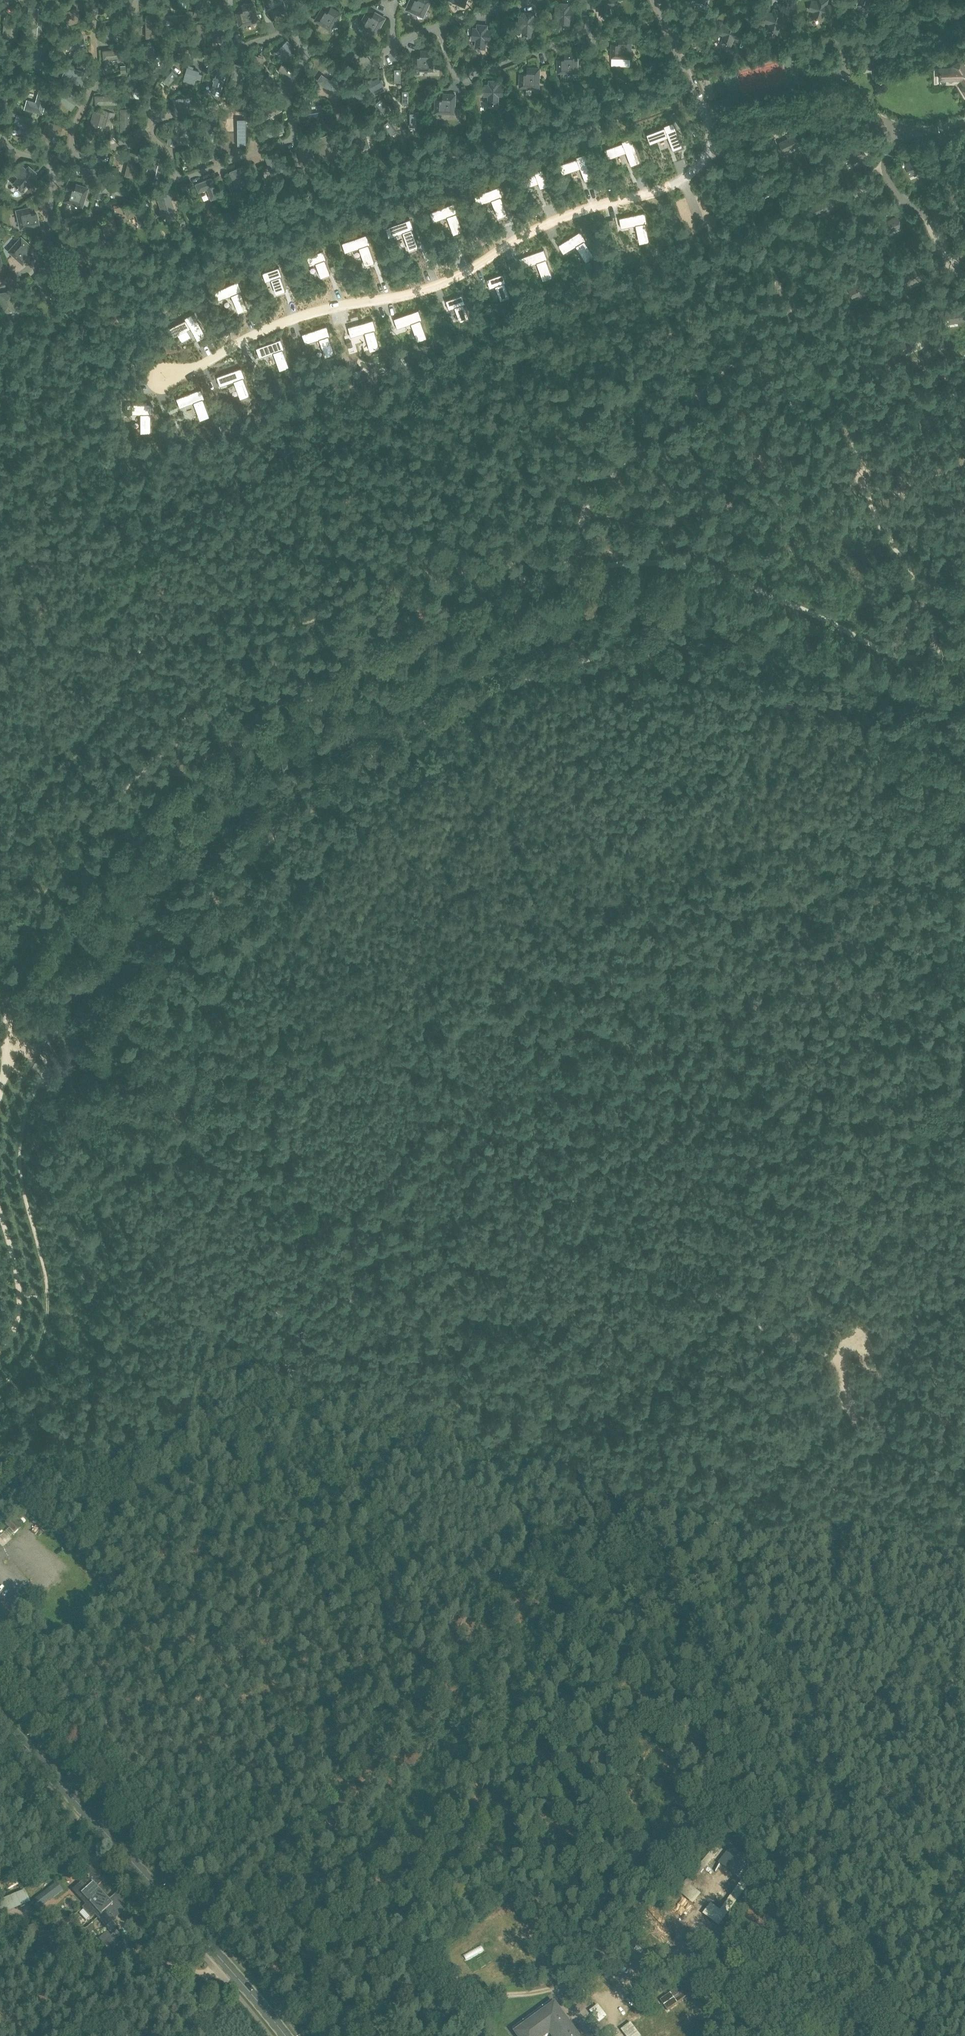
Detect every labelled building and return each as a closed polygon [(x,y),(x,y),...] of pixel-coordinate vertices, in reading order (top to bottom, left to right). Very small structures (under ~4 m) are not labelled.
[(138,0),(125,0),(125,14),(139,13),(138,0)] [(194,14),(203,15),(204,0),(195,0),(194,14)] [(282,0),(264,0),(266,9),(283,5),(282,0)] [(424,17),(431,0),(409,0),(405,9),(424,17)] [(595,6),(599,6),(599,14),(610,15),(610,6),(614,6),(615,0),(595,0),(595,6)] [(808,8),(813,10),(811,18),(821,20),(823,12),(828,14),(831,3),(826,2),(827,0),(811,0),(808,8)] [(571,2),(559,2),(559,6),(555,6),(555,18),(559,19),(559,27),(570,28),(570,19),(574,19),(575,6),(571,6),(571,2)] [(257,21),(252,3),(241,6),(243,11),(236,13),(239,25),(257,21)] [(316,19),(331,28),(340,13),(331,7),(328,13),(322,9),(316,19)] [(772,12),(767,11),(764,21),(769,23),(767,31),(777,33),(779,25),(784,27),(787,16),(782,15),(783,10),(774,7),(772,12)] [(359,25),(376,34),(386,17),(375,11),(372,16),(366,13),(359,25)] [(538,28),(539,16),(534,15),(534,11),(523,11),(523,15),(518,15),(518,27),(522,28),(522,36),(533,37),(533,28),(538,28)] [(161,15),(161,24),(184,24),(184,15),(161,15)] [(145,16),(145,38),(155,38),(155,16),(145,16)] [(727,25),(722,23),(719,33),(724,35),(721,43),(731,46),(733,38),(738,40),(742,29),(737,28),(738,23),(729,19),(727,25)] [(491,41),(492,28),(488,28),(488,23),(477,22),(477,27),(472,26),(471,39),(476,39),(475,48),(486,49),(487,40),(491,41)] [(126,24),(105,25),(105,34),(126,33),(126,24)] [(632,37),(619,36),(619,38),(613,38),(613,43),(611,43),(610,57),(631,58),(632,37)] [(278,47),(278,48),(286,56),(287,57),(294,50),(289,45),(291,44),(287,39),(278,47)] [(154,45),(132,47),(133,56),(155,54),(154,45)] [(125,48),(103,50),(104,59),(126,57),(125,48)] [(434,71),(434,49),(421,49),(421,56),(413,56),(413,70),(434,71)] [(578,73),(578,51),(564,51),(564,58),(557,59),(557,73),(578,73)] [(862,69),(878,66),(876,56),(860,60),(862,69)] [(940,79),(962,79),(964,84),(962,89),(964,94),(964,66),(962,60),(948,68),(940,68),(940,79)] [(280,63),(278,69),(290,75),(293,69),(280,63)] [(184,75),(196,79),(199,69),(193,67),(193,66),(187,64),(184,75)] [(61,77),(67,79),(84,86),(89,73),(71,67),(65,65),(61,77)] [(540,88),(540,67),(527,66),(527,73),(519,73),(519,87),(540,88)] [(217,68),(210,92),(219,95),(226,71),(217,68)] [(172,70),(163,80),(168,84),(177,74),(172,70)] [(322,73),(317,80),(334,92),(343,77),(336,72),(331,79),(322,73)] [(129,73),(123,93),(132,96),(138,76),(129,73)] [(269,76),(258,84),(262,89),(273,81),(269,76)] [(372,90),(383,85),(383,84),(379,76),(373,79),(372,77),(366,80),(372,90)] [(503,96),(504,83),(500,83),(500,79),(489,79),(488,83),(484,83),(484,95),(488,95),(488,104),(499,105),(499,96),(503,96)] [(354,81),(342,94),(349,100),(355,94),(363,101),(369,95),(354,81)] [(63,87),(55,99),(71,109),(78,97),(63,87)] [(7,110),(12,90),(4,88),(1,99),(0,99),(0,109),(7,110)] [(27,98),(24,107),(43,112),(48,92),(39,90),(36,101),(27,98)] [(455,114),(456,93),(444,92),(443,99),(435,99),(434,113),(455,114)] [(117,95),(96,95),(96,103),(117,103),(117,95)] [(381,98),(376,102),(385,113),(390,109),(381,98)] [(277,104),(255,116),(259,123),(281,111),(277,104)] [(121,108),(121,130),(130,130),(130,108),(121,108)] [(94,110),(89,127),(101,130),(102,127),(110,129),(115,112),(103,109),(102,112),(94,110)] [(322,112),(300,116),(301,124),(323,120),(322,112)] [(35,118),(17,113),(14,123),(22,125),(19,137),(29,139),(35,118)] [(207,118),(203,140),(212,141),(216,119),(207,118)] [(46,120),(40,139),(48,142),(51,131),(60,134),(63,125),(46,120)] [(245,120),(237,120),(237,144),(245,144),(245,120)] [(388,120),(383,124),(392,135),(397,131),(388,120)] [(182,121),(179,143),(188,145),(192,122),(182,121)] [(664,127),(647,133),(649,136),(648,137),(649,139),(650,139),(651,142),(668,136),(673,150),(683,147),(673,122),(664,126),(664,127)] [(280,124),(257,132),(260,141),(284,132),(280,124)] [(327,131),(314,135),(321,156),(334,152),(327,131)] [(799,135),(779,143),(782,151),(803,142),(799,135)] [(622,142),(605,149),(607,152),(606,152),(607,154),(608,154),(609,157),(626,151),(626,152),(631,166),(641,162),(632,137),(622,141),(622,142)] [(279,151),(266,156),(272,174),(285,170),(279,151)] [(130,152),(125,175),(133,177),(138,154),(130,152)] [(577,158),(560,164),(561,167),(562,170),(563,173),(580,167),(580,168),(585,181),(595,178),(586,153),(576,157),(577,158)] [(921,155),(904,162),(909,176),(926,169),(921,155)] [(151,156),(145,178),(154,180),(159,158),(151,156)] [(20,191),(26,184),(29,187),(37,178),(34,174),(37,171),(28,164),(26,167),(23,164),(14,174),(17,177),(12,183),(20,191)] [(242,165),(230,170),(238,191),(250,186),(242,165)] [(81,168),(81,177),(105,177),(105,168),(81,168)] [(535,173),(521,178),(524,187),(538,182),(538,183),(540,188),(549,185),(549,184),(543,169),(535,172),(535,173)] [(211,176),(195,182),(198,191),(207,188),(211,199),(218,196),(211,176)] [(103,181),(102,191),(127,195),(129,185),(103,181)] [(82,206),(87,187),(77,184),(75,190),(68,188),(64,200),(82,206)] [(499,186),(474,195),(478,205),(492,200),(499,217),(502,215),(502,216),(504,215),(504,214),(507,213),(501,196),(503,196),(499,186)] [(169,192),(157,196),(164,216),(176,212),(169,192)] [(828,198),(814,205),(817,213),(832,207),(828,198)] [(140,202),(124,208),(127,217),(136,214),(139,224),(147,221),(140,202)] [(455,203),(430,212),(433,222),(447,216),(448,216),(454,233),(457,232),(460,231),(463,230),(457,213),(458,212),(455,203)] [(29,207),(16,210),(20,228),(38,224),(35,212),(30,213),(29,207)] [(645,211),(619,216),(621,226),(636,223),(640,242),(649,240),(645,221),(647,221),(645,211)] [(113,215),(101,220),(107,240),(120,236),(113,215)] [(897,215),(882,222),(886,233),(902,226),(897,215)] [(410,219),(385,228),(389,238),(403,233),(404,232),(410,249),(413,248),(416,247),(415,247),(419,246),(412,229),(414,229),(410,219)] [(581,231),(558,245),(564,253),(576,246),(577,246),(586,260),(589,259),(592,258),(592,257),(594,255),(585,240),(586,239),(581,231)] [(367,234),(342,243),(345,253),(359,248),(360,248),(366,265),(369,264),(372,263),(375,262),(369,245),(370,244),(367,234)] [(8,250),(22,263),(30,255),(25,251),(30,245),(21,237),(8,250)] [(544,249),(519,258),(523,268),(537,262),(544,279),(547,278),(550,277),(553,276),(546,259),(548,258),(544,249)] [(323,250),(307,257),(310,265),(316,263),(317,263),(322,277),(325,275),(325,276),(328,275),(327,274),(331,273),(326,259),(327,259),(323,250)] [(279,267),(263,273),(266,282),(271,280),(272,279),(277,293),(280,292),(283,291),(286,290),(281,276),(282,276),(279,267)] [(45,269),(34,278),(48,294),(59,285),(45,269)] [(503,273),(487,279),(490,288),(496,286),(501,299),(504,298),(504,299),(507,298),(507,297),(510,296),(505,283),(506,282),(503,273)] [(854,285),(848,288),(849,288),(853,298),(869,291),(864,280),(854,284),(854,285)] [(238,281),(214,291),(218,300),(231,295),(232,294),(239,311),(242,310),(245,309),(248,308),(241,291),(242,290),(238,281)] [(0,291),(0,299),(2,312),(16,310),(13,289),(0,291)] [(462,294),(446,300),(449,309),(455,307),(456,307),(461,321),(464,319),(464,320),(467,319),(467,318),(470,317),(464,303),(466,303),(462,294)] [(947,323),(964,321),(964,306),(946,309),(947,323)] [(419,309),(394,318),(398,328),(411,323),(412,323),(418,340),(421,339),(424,338),(427,337),(421,320),(422,319),(419,309)] [(186,319),(170,327),(171,330),(173,333),(174,336),(190,327),(198,340),(207,335),(194,312),(185,317),(186,319)] [(374,319),(348,327),(351,337),(365,333),(366,333),(371,350),(374,349),(377,348),(380,347),(375,330),(376,329),(374,319)] [(327,325),(302,334),(305,344),(319,339),(320,339),(326,356),(329,355),(332,354),(335,353),(329,336),(330,335),(327,325)] [(905,340),(899,343),(904,353),(920,346),(914,335),(904,339),(905,340)] [(281,339),(256,348),(260,357),(274,352),(281,369),(283,368),(284,368),(286,367),(289,366),(283,349),(285,348),(281,339)] [(242,367),(217,376),(220,386),(234,381),(235,381),(241,398),(244,397),(247,396),(250,395),(244,378),(245,377),(242,367)] [(201,389),(176,398),(180,407),(194,402),(195,402),(201,419),(204,418),(207,417),(206,417),(210,416),(203,399),(205,398),(201,389)] [(125,403),(125,414),(140,414),(141,414),(141,432),(144,432),(147,432),(150,432),(150,414),(152,414),(152,403),(125,403)] [(924,410),(919,412),(923,422),(939,415),(934,404),(923,408),(924,410)] [(9,1520),(4,1524),(9,1529),(14,1534),(18,1530),(9,1520)] [(16,1589),(11,1594),(14,1598),(20,1593),(16,1589)] [(84,1898),(97,1886),(103,1880),(98,1873),(96,1875),(91,1869),(84,1875),(87,1877),(74,1891),(81,1899),(84,1897),(84,1898)] [(61,1892),(55,1883),(30,1902),(37,1911),(61,1892)] [(104,1906),(110,1900),(97,1886),(84,1898),(97,1912),(95,1914),(98,1917),(107,1909),(104,1906)] [(118,1927),(112,1920),(126,1907),(121,1902),(123,1901),(116,1894),(110,1900),(104,1906),(107,1909),(98,1917),(106,1926),(105,1927),(110,1934),(118,1927)] [(46,1936),(40,1922),(26,1928),(31,1941),(46,1936)] [(631,1938),(626,1929),(618,1934),(623,1942),(631,1938)] [(114,1933),(102,1944),(106,1947),(114,1948),(121,1941),(114,1933)] [(680,1987),(660,2001),(667,2011),(687,1997),(680,1987)] [(518,2035),(547,2035),(567,2021),(552,2001),(513,2029),(518,2035)] [(631,2023),(621,2030),(626,2035),(641,2035),(631,2023)]
